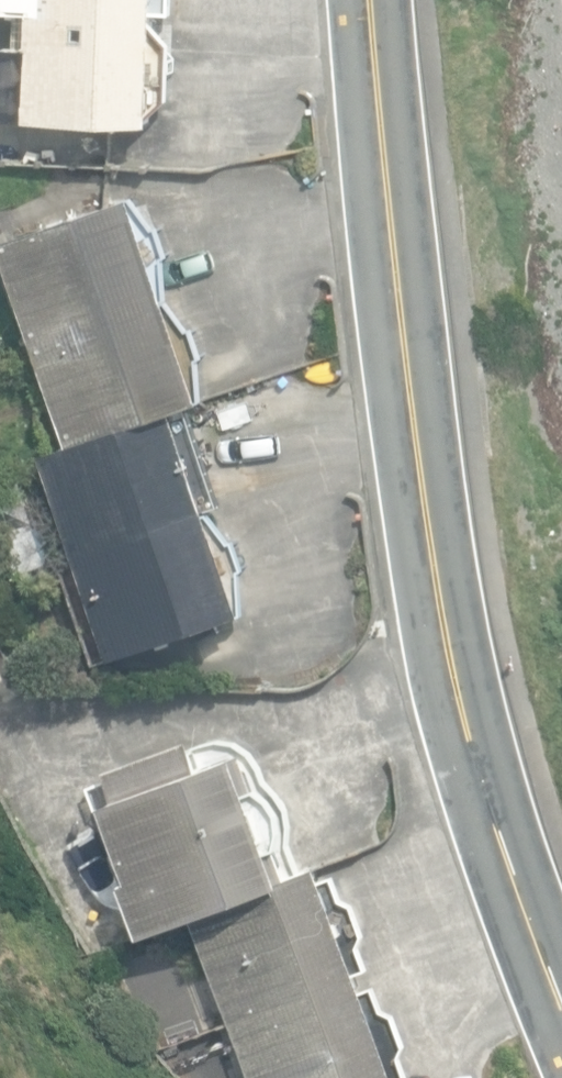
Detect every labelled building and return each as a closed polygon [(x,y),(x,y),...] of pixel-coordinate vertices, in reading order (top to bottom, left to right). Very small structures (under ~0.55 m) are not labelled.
[(77,22),(109,25),(106,59),(88,58),(82,136),(232,148),(244,0),(73,0),(77,22)] [(33,180),(35,112),(0,111),(0,179),(33,180)] [(13,241),(0,190),(0,244),(13,241)] [(116,360),(244,313),(210,217),(81,258),(116,360)] [(282,419),(244,313),(116,360),(117,363),(95,372),(127,471),(252,432),(282,419)] [(252,432),(127,471),(123,473),(159,575),(286,530),(252,432)] [(321,631),(286,530),(159,575),(193,675),(321,631)] [(269,937),(369,893),(357,860),(364,858),(367,843),(364,823),(354,811),(342,803),(337,805),(320,772),(270,787),(262,767),(185,795),(215,895),(206,898),(225,951),(269,937)] [(396,883),(369,893),(269,937),(308,1042),(437,991),(396,883)] [(437,991),(308,1042),(322,1077),(469,1077),(437,991)]
